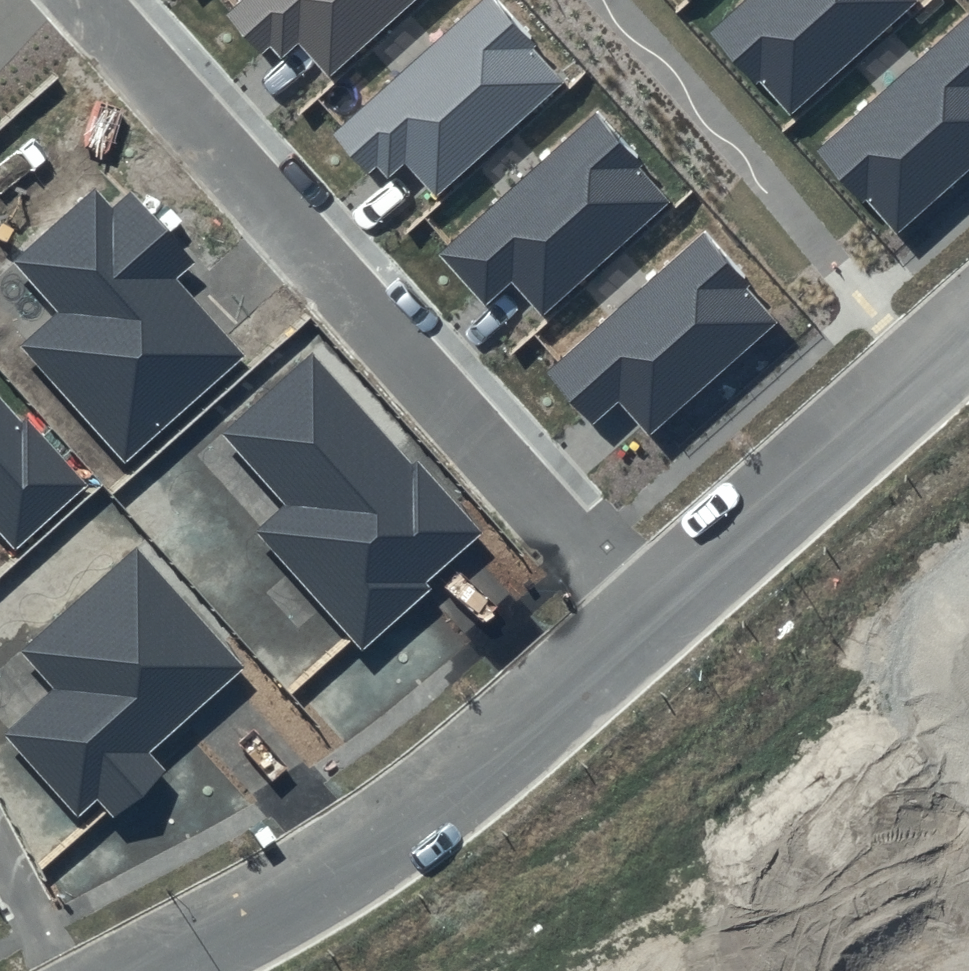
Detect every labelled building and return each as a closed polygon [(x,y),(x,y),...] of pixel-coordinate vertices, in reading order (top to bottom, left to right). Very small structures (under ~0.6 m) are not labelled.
[(231,13),(276,64),(301,40),(332,73),(414,0),(245,0),(231,13)] [(335,135),(381,185),(406,162),(436,194),(565,80),(493,0),(485,0),(335,135)] [(714,33),(790,117),(917,1),(916,0),(751,0),(714,33)] [(821,151),(896,235),(968,168),(968,17),(821,151)] [(594,119),(440,257),(486,307),(510,284),(541,317),(670,202),(594,119)] [(93,189),(15,262),(58,312),(19,349),(126,463),(244,357),(176,280),(194,261),(128,192),(110,208),(93,189)] [(703,237),(549,375),(595,426),(620,403),(651,435),(780,321),(703,237)] [(311,353),(220,434),(285,503),(255,530),(360,647),(485,535),(311,353)] [(14,548),(84,487),(0,396),(0,532),(14,548)] [(135,547),(21,651),(53,689),(5,735),(77,817),(97,800),(114,815),(165,770),(148,751),(243,669),(135,547)]
